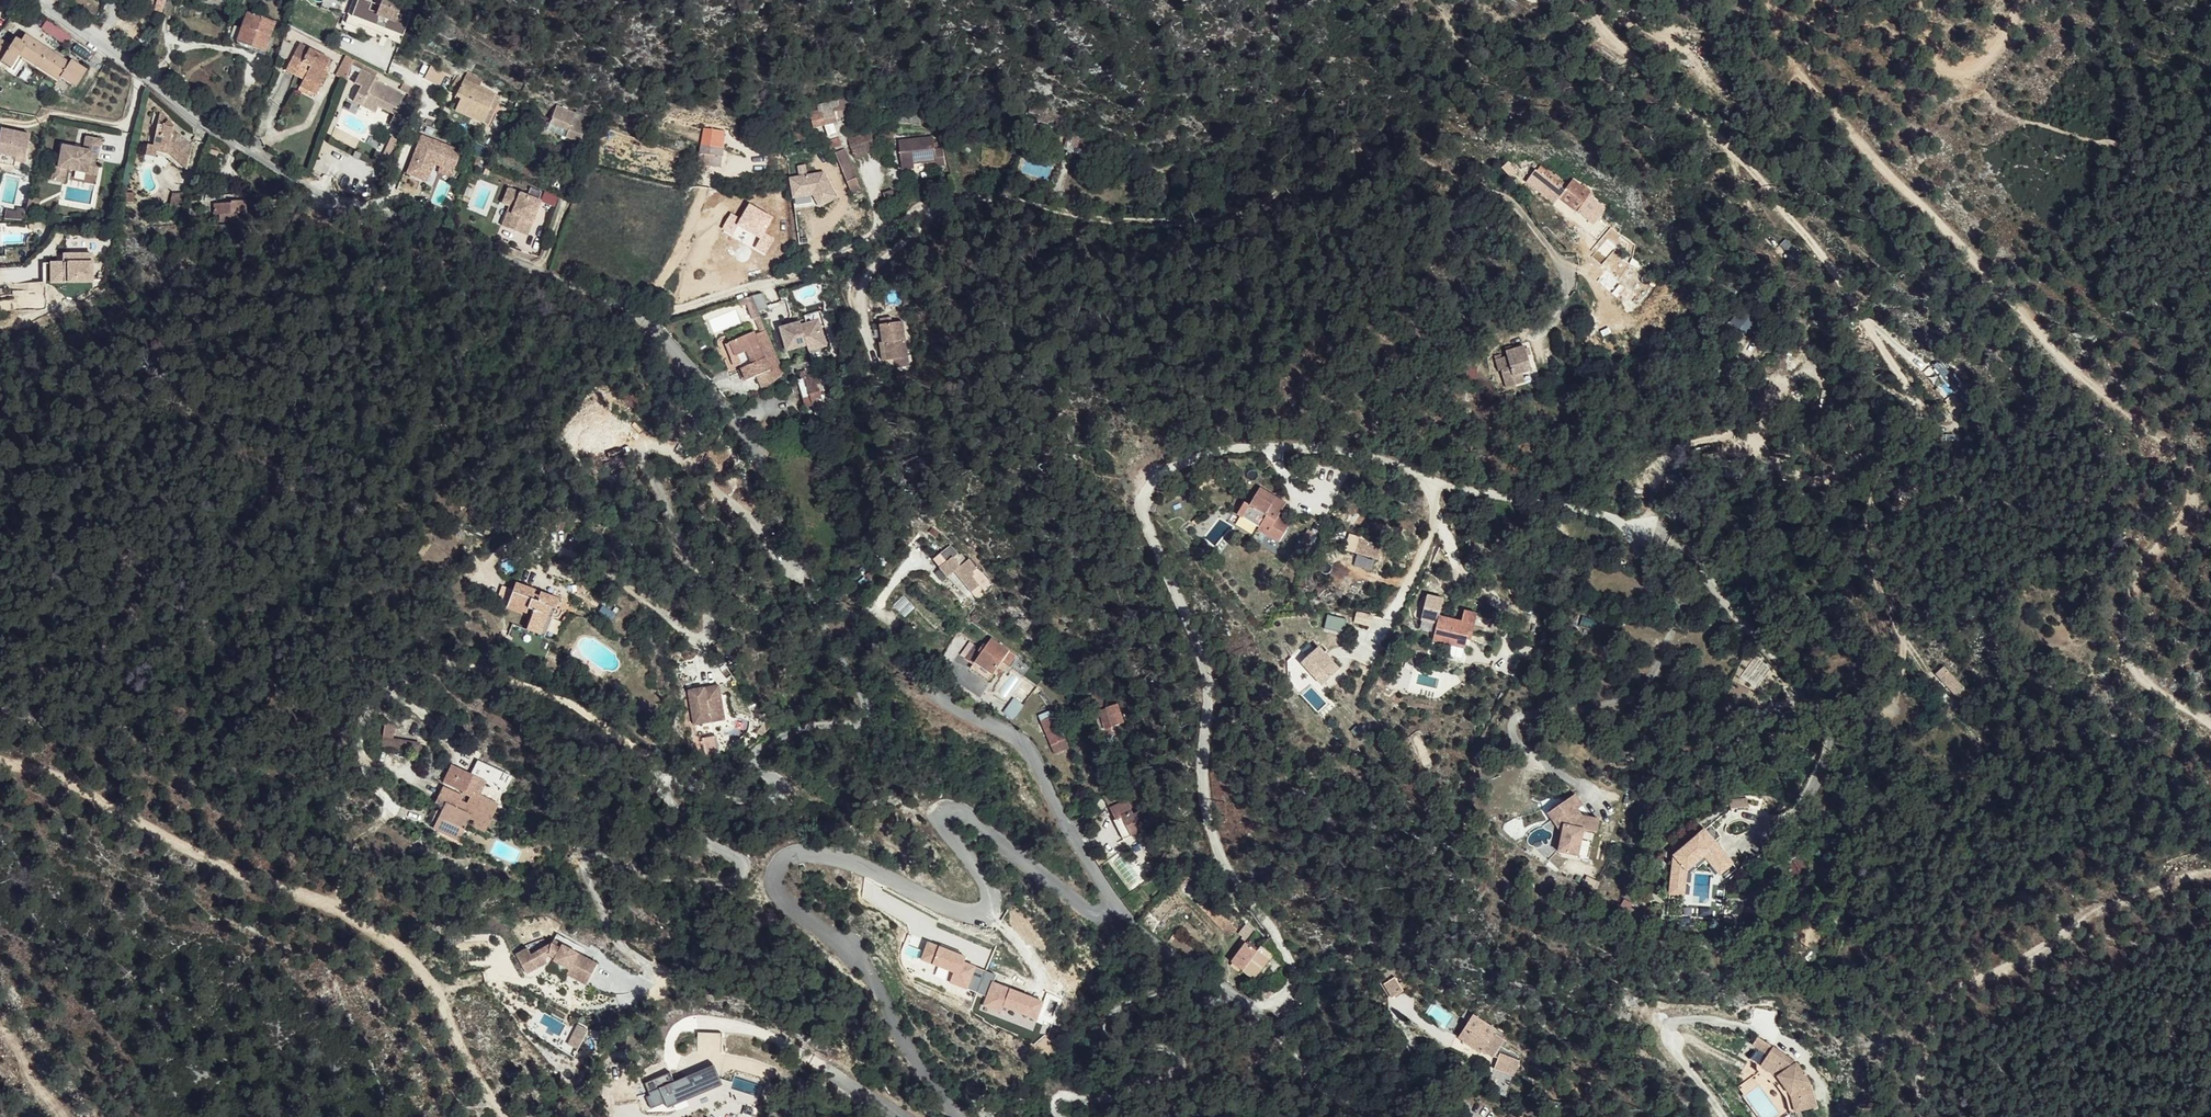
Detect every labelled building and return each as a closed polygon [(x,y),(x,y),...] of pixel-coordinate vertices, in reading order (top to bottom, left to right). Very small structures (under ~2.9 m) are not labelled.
[(357,2),(347,35),(360,39),(363,30),(406,43),(412,22),(401,18),(402,15),(357,2)] [(278,60),(289,16),(261,9),(249,53),(278,60)] [(69,46),(74,39),(48,21),(43,29),(69,46)] [(10,48),(1,65),(13,71),(20,59),(61,83),(63,80),(78,88),(88,70),(72,61),(70,65),(24,39),(20,45),(14,42),(10,48)] [(322,74),(330,62),(324,58),(313,51),(301,44),(288,63),(306,74),(303,78),(319,88),(327,77),(322,74)] [(317,47),(313,51),(324,58),(327,54),(317,47)] [(0,62),(0,66),(1,65),(10,48),(6,51),(1,59),(0,62)] [(351,59),(342,55),(334,77),(344,81),(351,59)] [(334,64),(330,62),(322,74),(327,77),(334,64)] [(302,81),(303,78),(306,74),(288,63),(285,70),(302,81)] [(360,84),(352,101),(362,106),(365,99),(380,105),(396,112),(391,123),(404,128),(408,117),(412,106),(415,99),(408,96),(405,102),(401,100),(404,91),(376,80),(377,76),(360,69),(354,82),(360,84)] [(315,95),(319,88),(303,78),(302,81),(299,85),(315,95)] [(408,83),(398,79),(395,84),(405,88),(408,83)] [(473,81),(472,84),(488,90),(489,87),(473,81)] [(412,85),(408,83),(405,88),(410,90),(408,96),(415,99),(419,87),(412,85)] [(487,93),(471,86),(463,83),(459,92),(467,96),(463,105),(466,106),(470,108),(466,117),(491,127),(503,99),(487,93)] [(488,90),(472,84),(471,86),(487,93),(488,90)] [(815,114),(817,126),(818,126),(860,119),(856,98),(822,104),(824,110),(818,111),(818,113),(815,114)] [(365,99),(362,106),(377,112),(380,105),(365,99)] [(509,102),(503,99),(491,127),(498,130),(509,102)] [(462,115),(466,117),(470,108),(466,106),(462,115)] [(580,145),(586,126),(571,120),(572,116),(554,110),(548,128),(567,133),(565,140),(580,145)] [(168,132),(172,126),(158,111),(151,143),(153,144),(155,147),(155,149),(167,152),(179,165),(181,163),(186,165),(191,148),(173,135),(168,132)] [(828,125),(829,136),(839,135),(837,123),(828,125)] [(813,136),(811,127),(788,131),(790,141),(813,136)] [(875,142),(871,132),(848,138),(852,148),(875,142)] [(0,152),(0,157),(18,162),(18,166),(26,167),(34,139),(5,133),(4,135),(0,134),(0,146),(1,146),(0,152)] [(1075,133),(1071,146),(1088,151),(1092,139),(1075,133)] [(404,175),(424,184),(432,167),(438,169),(451,175),(460,155),(420,138),(404,175)] [(934,138),(900,141),(902,162),(914,161),(914,164),(936,162),(936,167),(945,167),(944,150),(935,151),(934,138)] [(89,163),(97,165),(102,144),(87,140),(84,152),(65,148),(59,168),(54,168),(51,183),(64,185),(67,173),(86,177),(89,163)] [(146,142),(144,152),(154,154),(155,149),(155,147),(153,144),(151,143),(146,142)] [(698,164),(709,166),(711,158),(721,160),(722,160),(725,149),(702,145),(698,164)] [(860,190),(845,149),(835,152),(850,194),(860,190)] [(0,157),(0,162),(17,167),(18,166),(18,162),(0,157)] [(711,158),(709,166),(720,167),(721,160),(711,158)] [(1022,172),(1045,176),(1048,163),(1025,159),(1022,172)] [(101,165),(97,165),(89,163),(86,177),(98,180),(101,165)] [(1510,177),(1530,177),(1530,164),(1510,164),(1510,177)] [(438,169),(435,176),(448,182),(451,175),(438,169)] [(838,198),(823,174),(787,180),(792,202),(811,199),(816,209),(838,198)] [(1539,174),(1531,189),(1545,196),(1551,199),(1557,189),(1552,186),(1554,183),(1539,174)] [(1559,194),(1571,200),(1578,187),(1566,179),(1562,187),(1560,191),(1558,193),(1559,194)] [(1578,187),(1571,200),(1579,205),(1583,197),(1585,193),(1586,191),(1578,187)] [(1545,196),(1531,189),(1529,192),(1544,200),(1545,196)] [(1555,201),(1555,200),(1559,194),(1558,193),(1560,191),(1557,189),(1551,199),(1555,201)] [(123,192),(124,200),(133,199),(132,191),(123,192)] [(520,211),(511,231),(535,241),(550,207),(518,194),(512,209),(520,211)] [(1555,200),(1567,207),(1571,200),(1559,194),(1555,200)] [(1597,199),(1588,194),(1587,199),(1595,204),(1597,199)] [(216,196),(216,221),(235,221),(235,211),(246,211),(246,196),(216,196)] [(1575,212),(1579,215),(1587,199),(1583,197),(1579,205),(1575,212)] [(1602,203),(1602,202),(1597,199),(1595,204),(1587,199),(1579,215),(1592,221),(1602,203)] [(1571,200),(1567,207),(1575,212),(1579,205),(1571,200)] [(4,219),(23,221),(26,210),(18,209),(17,213),(6,210),(4,219)] [(261,231),(260,220),(247,219),(247,222),(247,231),(261,231)] [(247,231),(247,222),(230,221),(229,232),(247,231)] [(889,233),(877,239),(882,251),(889,233)] [(877,239),(861,247),(866,259),(882,251),(877,239)] [(751,299),(741,301),(744,312),(750,310),(756,325),(758,325),(759,329),(766,326),(755,298),(751,299)] [(1730,320),(1748,335),(1760,320),(1742,305),(1730,320)] [(780,331),(789,360),(828,348),(818,318),(780,331)] [(877,329),(884,347),(887,346),(893,362),(898,360),(901,368),(913,364),(899,321),(877,329)] [(766,332),(729,346),(733,357),(729,358),(734,371),(738,369),(740,374),(743,383),(757,378),(763,391),(782,376),(766,332)] [(887,346),(884,347),(880,349),(887,372),(901,368),(898,360),(893,362),(887,346)] [(1504,387),(1513,384),(1512,377),(1521,375),(1531,373),(1525,347),(1519,349),(1522,362),(1509,365),(1506,356),(1494,359),(1497,370),(1500,370),(1504,387)] [(1522,362),(1519,349),(1514,350),(1505,352),(1506,356),(1509,365),(1522,362)] [(799,379),(805,397),(810,396),(812,405),(824,402),(815,374),(799,379)] [(1512,377),(1513,384),(1522,382),(1521,375),(1512,377)] [(801,398),(805,397),(799,379),(796,381),(801,398)] [(816,417),(827,414),(824,402),(812,405),(816,417)] [(823,433),(830,431),(827,421),(820,423),(823,433)] [(1643,504),(1649,505),(1652,491),(1646,490),(1643,504)] [(1282,503),(1258,493),(1255,501),(1251,501),(1248,509),(1243,507),(1237,519),(1242,521),(1262,530),(1261,533),(1282,542),(1290,523),(1278,518),(1282,503)] [(1647,519),(1649,505),(1643,504),(1639,518),(1647,519)] [(1241,525),(1261,533),(1262,530),(1242,521),(1241,525)] [(1380,559),(1360,550),(1354,562),(1376,571),(1380,559)] [(958,558),(941,572),(954,588),(962,582),(978,603),(985,597),(978,588),(980,586),(978,584),(982,581),(974,572),(972,574),(958,558)] [(533,599),(535,594),(516,587),(508,612),(528,619),(530,614),(536,616),(534,620),(533,623),(530,634),(544,639),(554,609),(558,611),(560,602),(542,596),(540,601),(533,599)] [(1420,621),(1437,624),(1438,616),(1441,599),(1424,596),(1420,621)] [(548,640),(558,611),(554,609),(544,639),(548,640)] [(1451,644),(1465,646),(1471,647),(1473,632),(1467,631),(1468,626),(1474,627),(1477,611),(1462,609),(1460,620),(1438,616),(1437,624),(1434,641),(1451,644)] [(991,680),(1003,659),(1009,649),(991,638),(983,652),(975,665),(973,669),(991,680)] [(975,665),(983,652),(975,647),(967,661),(975,665)] [(1009,649),(1003,659),(1010,663),(1016,653),(1009,649)] [(1313,651),(1298,668),(1322,689),(1337,671),(1313,651)] [(1954,698),(1966,686),(1943,663),(1931,675),(1954,698)] [(718,685),(687,690),(692,724),(723,720),(718,685)] [(1013,719),(1023,704),(1014,698),(1004,713),(1013,719)] [(1119,702),(1097,708),(1102,728),(1124,722),(1119,702)] [(1036,716),(1052,747),(1062,742),(1048,710),(1036,716)] [(381,751),(416,753),(417,739),(393,737),(394,722),(383,721),(381,751)] [(699,738),(702,758),(716,756),(713,736),(699,738)] [(470,778),(501,792),(510,772),(479,758),(470,778)] [(473,793),(473,792),(464,789),(469,775),(448,768),(442,784),(463,792),(462,793),(471,796),(472,793),(473,793)] [(461,797),(442,791),(438,805),(447,808),(438,836),(461,843),(462,838),(464,839),(471,819),(479,822),(478,826),(487,829),(497,801),(473,793),(472,793),(471,796),(467,808),(459,805),(461,797)] [(1128,826),(1124,819),(1113,802),(1108,793),(1098,799),(1118,832),(1128,826)] [(1113,802),(1124,819),(1132,813),(1123,796),(1113,802)] [(1578,830),(1581,830),(1596,830),(1595,816),(1577,816),(1571,812),(1576,807),(1565,798),(1551,813),(1559,821),(1556,825),(1564,831),(1564,837),(1560,837),(1561,858),(1581,857),(1581,838),(1578,838),(1578,830)] [(1744,811),(1744,802),(1730,803),(1731,812),(1744,811)] [(1543,821),(1560,837),(1564,837),(1564,831),(1556,825),(1559,821),(1551,813),(1543,821)] [(1706,824),(1702,827),(1712,842),(1716,839),(1706,824)] [(1673,865),(1670,896),(1684,897),(1686,878),(1703,863),(1720,881),(1732,870),(1703,838),(1673,865)] [(1134,844),(1138,854),(1140,851),(1149,848),(1146,839),(1134,844)] [(1150,866),(1158,858),(1150,848),(1135,861),(1144,871),(1150,866)] [(1158,875),(1166,866),(1160,860),(1158,858),(1150,866),(1155,872),(1158,875)] [(1150,866),(1144,871),(1149,878),(1155,872),(1150,866)] [(1172,873),(1166,866),(1158,875),(1155,872),(1149,878),(1158,887),(1172,873)] [(930,941),(922,958),(956,972),(952,982),(989,998),(985,1006),(1003,1013),(1005,1007),(1038,1021),(1045,1004),(994,983),(998,976),(966,962),(968,957),(930,941)] [(1230,960),(1253,978),(1268,958),(1244,941),(1230,960)] [(529,952),(518,959),(530,977),(550,964),(547,960),(552,956),(558,958),(557,960),(572,968),(569,973),(590,984),(599,966),(564,948),(563,950),(553,946),(534,958),(529,952)] [(1384,981),(1391,995),(1402,989),(1394,976),(1384,981)] [(1495,1067),(1513,1076),(1521,1063),(1500,1052),(1503,1046),(1508,1048),(1511,1042),(1491,1031),(1494,1027),(1470,1014),(1456,1038),(1463,1041),(1462,1043),(1480,1054),(1483,1050),(1500,1059),(1495,1067)] [(567,1043),(578,1048),(587,1026),(576,1022),(567,1043)] [(697,1053),(721,1053),(721,1035),(697,1035),(697,1053)] [(1786,1062),(1756,1049),(1752,1059),(1757,1061),(1753,1071),(1769,1079),(1771,1077),(1774,1073),(1792,1087),(1789,1091),(1796,1107),(1817,1098),(1805,1076),(1799,1072),(1800,1070),(1796,1067),(1795,1069),(1786,1062)] [(1069,1059),(1069,1058),(1068,1057),(1067,1056),(1066,1055),(1064,1055),(1062,1055),(1061,1056),(1060,1057),(1059,1058),(1059,1060),(1059,1061),(1060,1063),(1062,1065),(1064,1066),(1066,1065),(1068,1064),(1069,1062),(1069,1060),(1069,1059)] [(720,1089),(713,1070),(703,1074),(711,1092),(720,1089)] [(1774,1073),(1771,1077),(1789,1091),(1792,1087),(1774,1073)] [(679,1105),(711,1092),(703,1074),(675,1085),(671,1076),(645,1086),(650,1098),(646,1100),(651,1112),(671,1103),(677,1101),(679,1105)]
